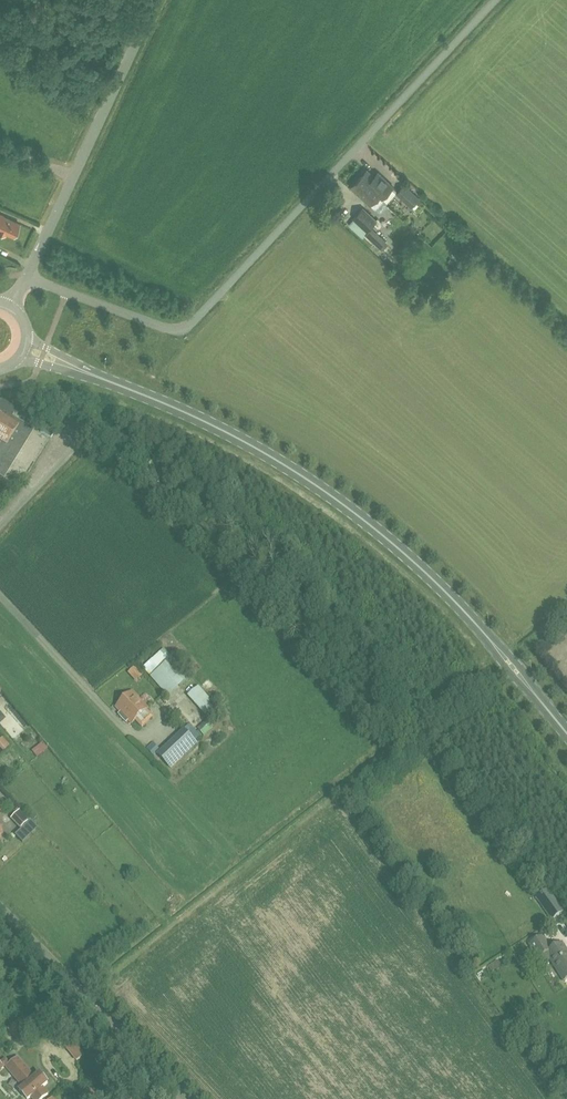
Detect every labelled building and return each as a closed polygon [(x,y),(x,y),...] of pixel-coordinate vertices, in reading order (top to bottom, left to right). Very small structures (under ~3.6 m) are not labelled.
[(374,177),(367,170),(352,187),(370,204),(375,209),(384,200),(382,198),(393,187),(378,173),(374,177)] [(405,185),(397,193),(412,206),(419,198),(405,185)] [(353,217),(367,231),(373,225),(378,230),(384,224),(377,217),(376,219),(363,207),(353,217)] [(5,235),(6,233),(14,236),(20,224),(3,216),(3,215),(0,214),(0,232),(5,235)] [(387,245),(371,230),(367,234),(383,249),(387,245)] [(463,237),(455,245),(461,251),(469,243),(463,237)] [(33,430),(4,412),(2,415),(0,413),(0,441),(2,442),(0,445),(0,475),(4,478),(33,430)] [(63,438),(44,426),(41,432),(51,438),(60,444),(63,438)] [(163,474),(159,478),(171,488),(175,484),(163,474)] [(190,677),(172,657),(162,666),(180,686),(190,677)] [(133,670),(129,674),(137,683),(141,679),(133,670)] [(216,706),(199,687),(188,696),(206,715),(216,706)] [(132,723),(148,708),(132,692),(116,707),(121,712),(118,714),(126,723),(129,720),(132,723)] [(204,729),(207,734),(217,729),(213,724),(204,729)] [(197,744),(184,730),(158,754),(171,768),(197,744)] [(0,742),(0,743),(7,752),(16,745),(8,735),(0,742)] [(36,816),(26,804),(22,808),(32,820),(36,816)] [(20,829),(30,820),(20,810),(10,819),(20,829)] [(541,895),(548,906),(545,909),(552,919),(563,912),(548,890),(542,894),(541,895)] [(566,979),(566,951),(562,943),(552,950),(544,936),(530,945),(538,959),(547,954),(563,981),(566,979)] [(17,1040),(32,1027),(23,1017),(8,1030),(17,1040)] [(84,1055),(73,1042),(66,1048),(77,1061),(84,1055)] [(48,1094),(42,1088),(48,1083),(40,1074),(34,1078),(17,1058),(10,1065),(5,1060),(0,1064),(0,1070),(3,1067),(2,1067),(5,1064),(7,1067),(6,1068),(23,1088),(19,1091),(26,1098),(29,1098),(31,1097),(33,1098),(42,1098),(48,1094)]
